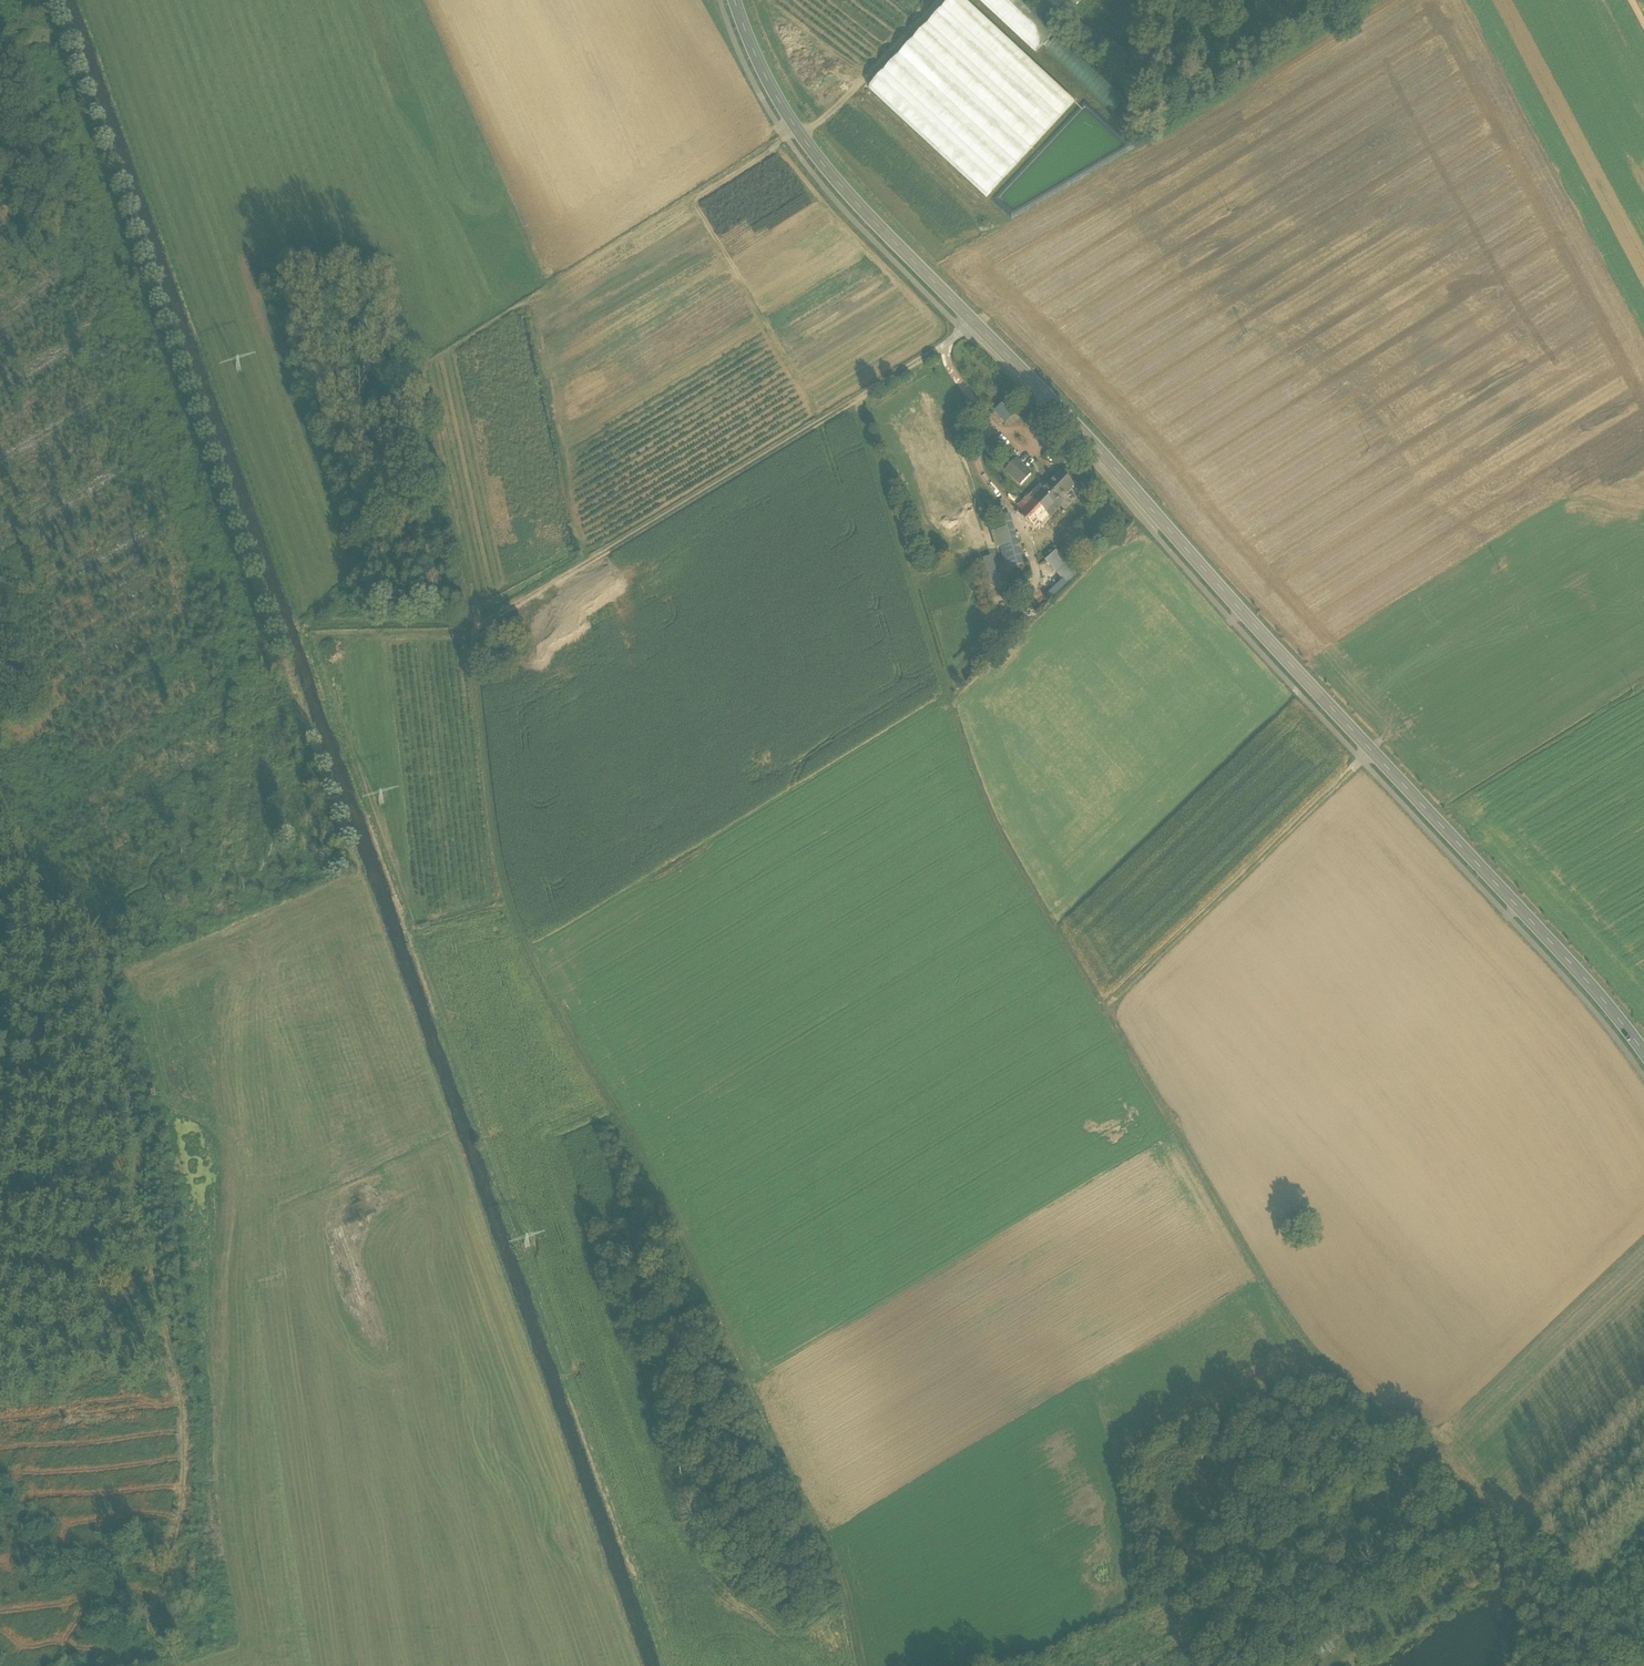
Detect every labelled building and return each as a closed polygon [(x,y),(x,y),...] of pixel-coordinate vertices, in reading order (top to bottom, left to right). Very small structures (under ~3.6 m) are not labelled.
[(1038,57),(1001,96),(1080,172),(1132,101),(1060,34),(1090,0),(974,0),(1038,57)] [(1072,166),(917,28),(888,60),(1040,195),(1053,181),(1056,184),(1072,166)] [(999,405),(993,409),(1002,423),(1008,420),(999,405)] [(1005,471),(1020,486),(1030,475),(1015,461),(1005,471)] [(1029,499),(1048,518),(1057,509),(1054,506),(1073,487),(1059,474),(1041,493),(1038,490),(1029,499)] [(1000,547),(1003,558),(1019,553),(1009,516),(997,519),(1004,546),(1000,547)] [(1022,563),(1019,553),(1003,558),(1006,568),(1022,563)] [(991,555),(985,557),(991,585),(997,584),(991,555)] [(1055,572),(1066,584),(1081,570),(1070,558),(1055,572)] [(1321,1641),(1324,1652),(1332,1649),(1329,1639),(1321,1641)]
